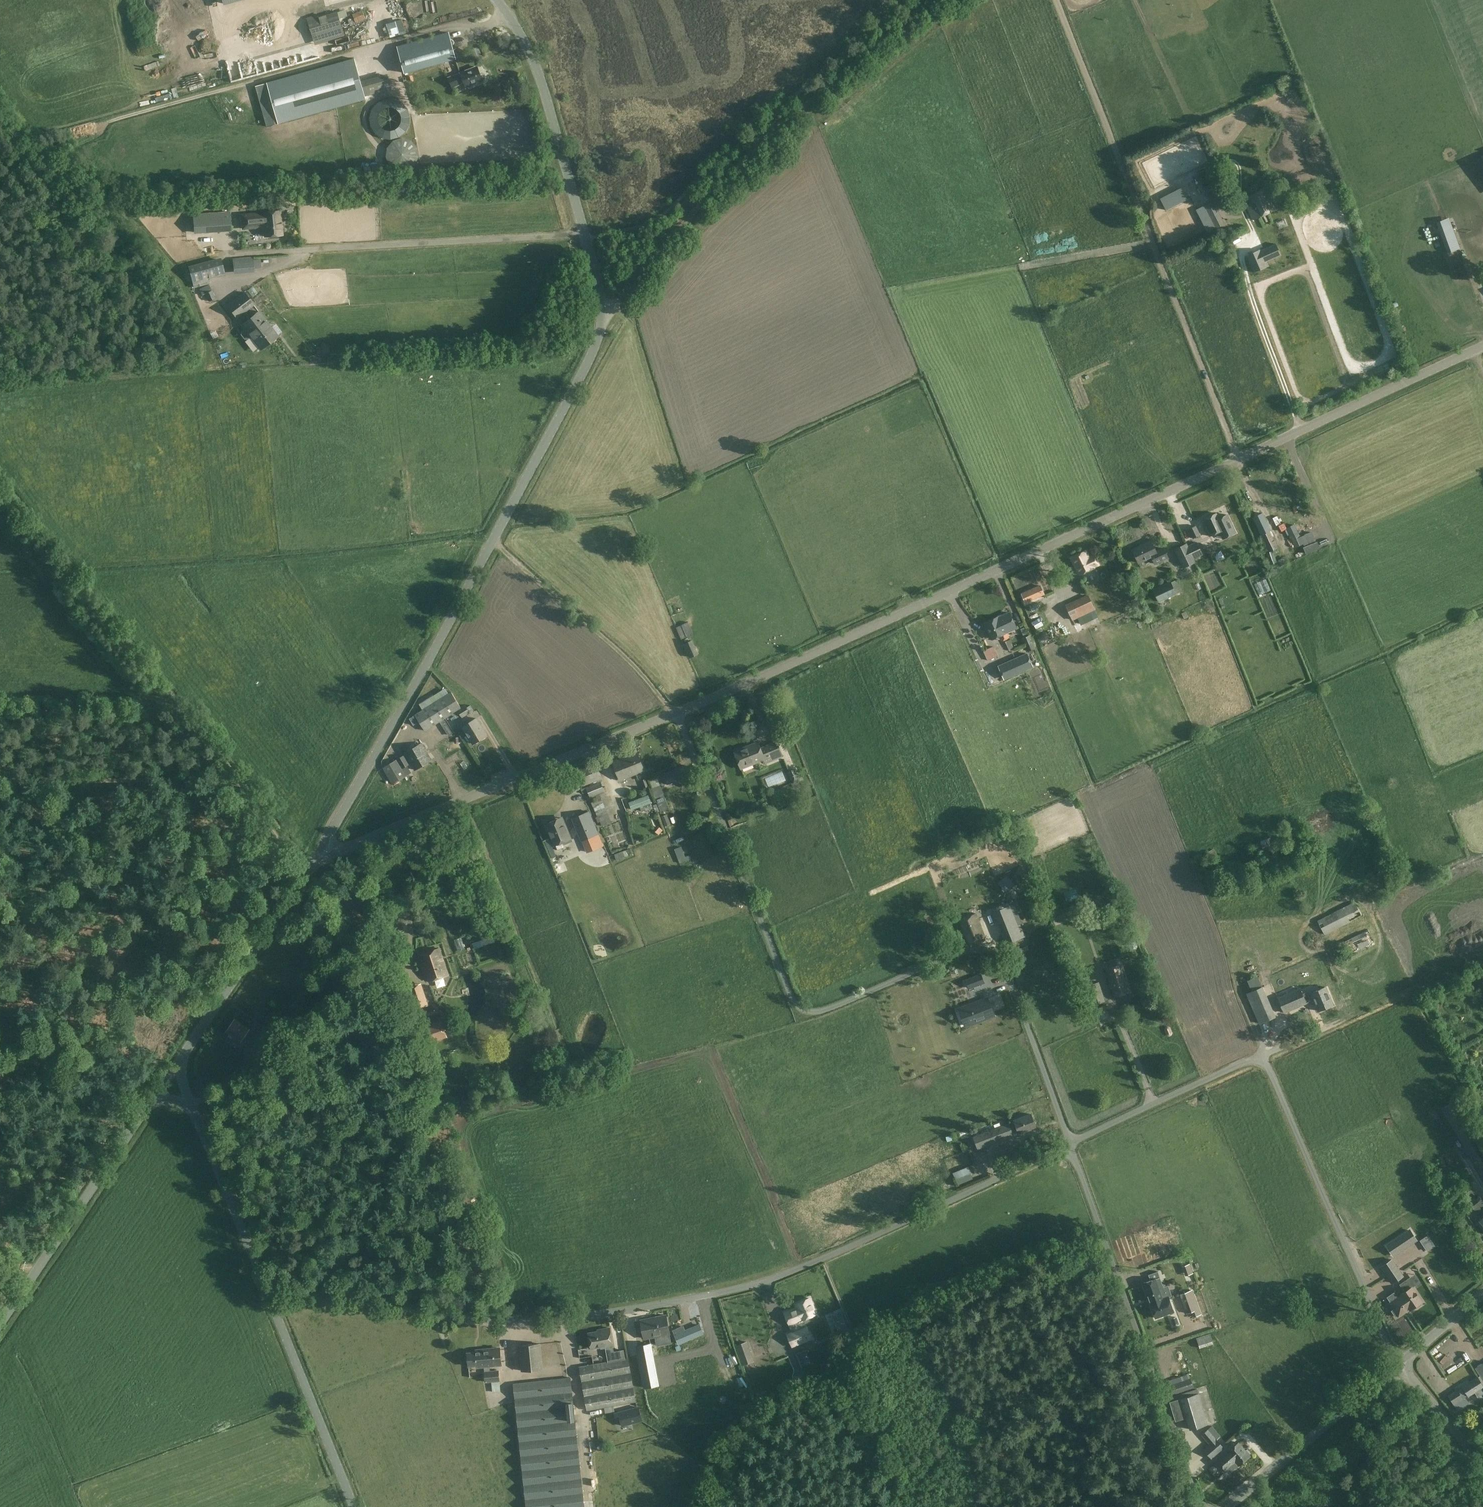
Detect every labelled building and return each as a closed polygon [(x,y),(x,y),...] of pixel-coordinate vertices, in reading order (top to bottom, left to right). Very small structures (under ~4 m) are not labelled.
[(277,6),(276,0),(261,3),(263,9),(277,6)] [(360,4),(344,10),(347,18),(363,13),(360,4)] [(313,37),(343,28),(338,12),(308,21),(313,37)] [(397,46),(405,74),(457,60),(449,32),(397,46)] [(241,52),(229,57),(232,63),(244,57),(241,52)] [(387,77),(362,84),(355,59),(267,83),(279,124),(366,100),(365,95),(390,88),(387,77)] [(452,88),(465,83),(466,87),(468,86),(469,89),(484,84),(483,80),(478,67),(458,75),(458,74),(448,78),(452,88)] [(1211,184),(1203,188),(1208,198),(1216,194),(1211,184)] [(1248,197),(1250,202),(1247,203),(1254,219),(1276,211),(1267,189),(1252,195),(1248,197)] [(1213,201),(1206,205),(1205,206),(1216,229),(1225,224),(1213,201)] [(193,213),(194,231),(230,229),(229,211),(193,213)] [(264,227),(265,237),(282,235),(280,211),(263,213),(242,215),(243,228),(264,227)] [(1436,222),(1444,246),(1456,241),(1451,226),(1447,218),(1436,222)] [(237,230),(225,230),(225,243),(237,243),(237,230)] [(1281,256),(1276,244),(1247,256),(1254,273),(1269,267),(1267,261),(1281,256)] [(233,258),(234,270),(252,269),(252,257),(233,258)] [(193,282),(193,284),(208,279),(208,278),(225,274),(220,258),(188,267),(192,283),(193,282)] [(212,291),(206,293),(209,301),(215,299),(212,291)] [(226,306),(237,319),(255,306),(244,292),(226,306)] [(242,325),(245,329),(241,332),(241,335),(244,339),(247,339),(251,336),(261,349),(278,336),(259,312),(242,325)] [(1209,537),(1220,531),(1224,539),(1236,533),(1228,515),(1220,519),(1217,513),(1204,520),(1206,525),(1205,526),(1209,537)] [(1270,530),(1264,518),(1262,513),(1252,517),(1255,522),(1261,535),(1270,530)] [(1202,537),(1196,525),(1188,529),(1193,539),(1198,536),(1199,538),(1202,537)] [(1295,527),(1288,530),(1296,548),(1306,544),(1306,546),(1316,543),(1315,537),(1304,538),(1303,537),(1301,538),(1295,527)] [(1275,540),(1270,530),(1261,535),(1269,552),(1278,548),(1274,541),(1275,540)] [(1151,541),(1144,544),(1145,545),(1133,550),(1139,563),(1153,557),(1156,564),(1168,558),(1164,548),(1156,551),(1151,541)] [(1197,542),(1188,546),(1194,559),(1203,555),(1197,542)] [(1194,559),(1188,546),(1186,543),(1174,550),(1183,569),(1195,563),(1194,559)] [(1254,547),(1246,551),(1249,557),(1257,553),(1254,547)] [(1086,552),(1071,558),(1079,575),(1094,568),(1094,567),(1099,565),(1095,555),(1089,558),(1086,552)] [(1139,577),(1126,578),(1128,592),(1141,591),(1139,577)] [(1171,582),(1153,590),(1159,603),(1177,595),(1176,593),(1182,591),(1179,584),(1173,587),(1171,582)] [(1022,593),(1026,603),(1045,594),(1041,585),(1022,593)] [(1072,618),(1094,608),(1088,595),(1067,605),(1067,606),(1072,618)] [(936,617),(949,617),(948,602),(935,602),(936,617)] [(1010,612),(997,618),(985,623),(992,639),(1002,635),(1005,640),(1010,638),(1007,633),(1017,628),(1010,612)] [(678,631),(688,626),(684,617),(674,621),(678,631)] [(686,651),(694,648),(689,634),(681,637),(686,651)] [(1030,636),(1022,639),(1028,652),(1035,649),(1030,636)] [(994,647),(984,651),(988,661),(998,656),(994,647)] [(1033,667),(1027,654),(1000,667),(1006,679),(1033,667)] [(445,681),(436,686),(439,691),(448,686),(445,681)] [(425,732),(456,712),(460,718),(463,717),(471,713),(470,711),(473,710),(470,705),(467,707),(466,705),(461,708),(452,692),(449,694),(446,688),(419,704),(423,710),(410,719),(414,725),(418,722),(425,732)] [(477,719),(463,727),(473,744),(487,736),(477,719)] [(758,742),(735,751),(742,769),(764,760),(766,764),(783,757),(777,742),(761,748),(758,742)] [(415,770),(432,760),(422,744),(405,753),(415,770)] [(621,780),(644,771),(637,753),(613,762),(621,780)] [(412,774),(403,756),(383,768),(392,785),(400,780),(403,785),(409,782),(407,777),(412,774)] [(596,763),(577,770),(583,787),(594,783),(591,785),(592,786),(581,790),(583,794),(588,792),(590,798),(596,796),(604,793),(604,792),(605,792),(601,782),(604,781),(596,763)] [(761,772),(765,781),(782,775),(778,765),(761,772)] [(687,766),(664,774),(668,784),(690,776),(687,766)] [(795,769),(788,771),(793,784),(803,780),(801,775),(798,776),(795,769)] [(653,788),(651,788),(660,812),(664,811),(669,808),(660,785),(653,788)] [(696,793),(697,801),(706,799),(705,791),(696,793)] [(652,802),(649,794),(629,802),(632,810),(640,807),(642,811),(646,809),(644,805),(652,802)] [(592,806),(602,801),(600,797),(590,802),(592,806)] [(598,821),(608,817),(603,802),(593,806),(598,821)] [(1303,825),(1325,815),(1322,809),(1300,819),(1303,825)] [(588,811),(572,818),(582,840),(583,840),(598,833),(588,811)] [(548,824),(546,825),(555,845),(558,851),(564,848),(562,845),(572,842),(570,839),(563,821),(558,823),(557,821),(555,821),(554,818),(546,822),(548,824)] [(609,818),(600,821),(602,826),(611,823),(609,818)] [(1263,835),(1257,837),(1262,853),(1269,850),(1263,835)] [(1207,856),(1215,851),(1210,843),(1202,848),(1207,856)] [(611,847),(612,854),(623,852),(623,845),(611,847)] [(682,846),(674,848),(680,863),(692,858),(690,854),(685,856),(682,846)] [(982,894),(969,897),(970,902),(983,899),(982,894)] [(1091,911),(1104,908),(1101,897),(1088,901),(1091,911)] [(1325,935),(1361,916),(1355,902),(1318,921),(1325,935)] [(1011,910),(998,916),(1006,937),(1020,930),(1011,910)] [(976,913),(958,920),(968,944),(986,937),(976,913)] [(1333,939),(1338,952),(1372,937),(1366,924),(1333,939)] [(420,955),(429,981),(448,975),(439,948),(420,955)] [(1022,952),(1024,958),(1043,954),(1042,948),(1022,952)] [(1131,991),(1124,971),(1122,963),(1106,969),(1115,996),(1131,991)] [(981,975),(966,980),(969,988),(984,982),(981,975)] [(1246,993),(1259,1025),(1276,1018),(1263,987),(1262,987),(1258,977),(1247,981),(1252,991),(1246,993)] [(1097,982),(1086,985),(1092,1004),(1103,1001),(1097,982)] [(1284,1013),(1307,1003),(1300,986),(1277,997),(1284,1013)] [(1326,986),(1310,993),(1318,1011),(1333,1004),(1326,986)] [(427,1005),(424,993),(412,997),(416,1008),(427,1005)] [(987,998),(962,1008),(968,1025),(994,1015),(987,998)] [(1090,1011),(1094,1021),(1109,1016),(1106,1006),(1090,1011)] [(242,1041),(250,1028),(235,1019),(227,1031),(242,1041)] [(441,1021),(422,1027),(427,1043),(446,1037),(441,1021)] [(266,1047),(275,1034),(273,1032),(276,1028),(268,1022),(264,1027),(265,1028),(256,1041),(266,1047)] [(1482,1178),(1482,1147),(1461,1111),(1467,1107),(1460,1096),(1441,1108),(1482,1178)] [(1015,1120),(1019,1132),(1036,1126),(1031,1113),(1014,1119),(1015,1120)] [(1019,1132),(1015,1120),(973,1136),(977,1147),(1019,1132)] [(964,1124),(948,1126),(949,1135),(965,1133),(964,1124)] [(997,1153),(1001,1163),(1018,1156),(1014,1146),(997,1153)] [(967,1166),(952,1172),(954,1179),(970,1172),(967,1166)] [(933,1190),(945,1187),(943,1182),(950,1180),(948,1175),(930,1180),(933,1190)] [(1466,1180),(1456,1187),(1463,1197),(1473,1191),(1466,1180)] [(1478,1212),(1482,1208),(1482,1198),(1479,1193),(1469,1200),(1478,1212)] [(1366,1248),(1369,1254),(1388,1244),(1385,1238),(1366,1248)] [(1403,1248),(1397,1238),(1385,1246),(1391,1256),(1403,1248)] [(1392,1258),(1380,1266),(1392,1283),(1404,1275),(1392,1258)] [(1276,1267),(1255,1274),(1257,1280),(1278,1273),(1276,1267)] [(1168,1296),(1162,1298),(1159,1288),(1163,1287),(1160,1277),(1155,1278),(1143,1282),(1148,1298),(1149,1298),(1150,1302),(1155,1318),(1173,1312),(1168,1296)] [(1400,1294),(1401,1295),(1397,1297),(1394,1292),(1387,1297),(1391,1302),(1390,1302),(1394,1309),(1392,1310),(1395,1316),(1398,1315),(1399,1316),(1409,1308),(1410,1309),(1414,1306),(1417,1307),(1421,1304),(1422,1301),(1423,1300),(1413,1286),(1412,1286),(1407,1278),(1400,1283),(1405,1291),(1400,1294)] [(1187,1313),(1205,1307),(1199,1290),(1190,1293),(1190,1291),(1180,1294),(1187,1313)] [(796,1304),(797,1307),(785,1313),(794,1331),(787,1334),(792,1345),(811,1337),(805,1323),(819,1318),(810,1297),(796,1304)] [(847,1330),(840,1313),(832,1316),(839,1333),(847,1330)] [(642,1332),(644,1340),(670,1334),(666,1314),(641,1319),(642,1326),(638,1327),(639,1333),(642,1332)] [(700,1323),(684,1330),(682,1325),(674,1329),(680,1341),(703,1331),(700,1323)] [(613,1345),(610,1327),(602,1329),(602,1330),(589,1333),(591,1347),(601,1346),(601,1347),(606,1347),(608,1361),(579,1366),(587,1410),(604,1407),(613,1405),(637,1401),(629,1357),(625,1358),(624,1350),(614,1352),(613,1345)] [(1200,1348),(1213,1344),(1210,1333),(1196,1338),(1200,1348)] [(740,1338),(731,1341),(735,1352),(744,1350),(740,1338)] [(519,1345),(521,1370),(542,1368),(540,1343),(519,1345)] [(645,1387),(658,1385),(650,1343),(637,1346),(645,1387)] [(477,1365),(477,1367),(502,1364),(500,1347),(478,1349),(478,1351),(468,1352),(469,1366),(477,1365)] [(751,1356),(750,1351),(740,1355),(741,1360),(751,1356)] [(485,1382),(500,1381),(499,1370),(484,1371),(485,1382)] [(1461,1385),(1477,1375),(1474,1370),(1458,1380),(1461,1385)] [(1193,1389),(1189,1375),(1169,1381),(1173,1395),(1193,1389)] [(526,1506),(585,1506),(571,1377),(513,1384),(526,1506)] [(1468,1396),(1474,1392),(1478,1398),(1482,1394),(1482,1393),(1480,1389),(1482,1387),(1482,1386),(1478,1378),(1463,1388),(1462,1387),(1447,1396),(1453,1406),(1468,1396)] [(1199,1393),(1170,1402),(1175,1420),(1186,1417),(1190,1430),(1209,1424),(1199,1393)] [(638,1407),(615,1413),(617,1419),(621,1418),(623,1426),(642,1420),(638,1407)] [(1203,1450),(1211,1460),(1225,1449),(1217,1439),(1224,1433),(1216,1424),(1201,1435),(1209,1444),(1203,1450)] [(1227,1451),(1217,1460),(1229,1474),(1239,1466),(1251,1457),(1249,1454),(1251,1453),(1247,1449),(1246,1450),(1239,1442),(1236,1445),(1234,1442),(1227,1447),(1230,1450),(1228,1452),(1227,1451)]
